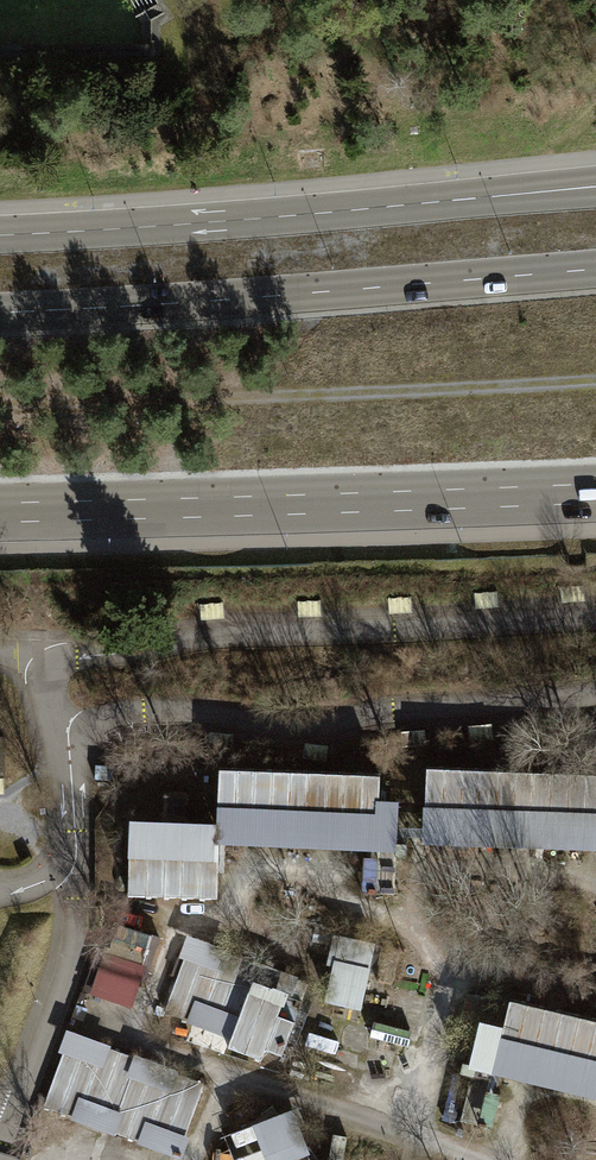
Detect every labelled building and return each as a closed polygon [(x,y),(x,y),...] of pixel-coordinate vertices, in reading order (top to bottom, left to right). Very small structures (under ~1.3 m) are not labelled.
[(499,589),(475,591),(476,606),(501,604),(499,589)] [(413,595),(390,596),(391,611),(414,611),(413,595)] [(322,598),(298,598),(299,613),(322,612),(322,598)] [(223,599),(200,601),(202,616),(225,614),(223,599)] [(495,738),(493,722),(470,725),(472,741),(495,738)] [(426,728),(403,730),(404,746),(427,745),(426,728)] [(305,741),(304,755),(328,757),(329,744),(305,741)] [(374,775),(213,769),(211,828),(372,834),(373,800),(374,775)] [(426,770),(423,849),(595,855),(595,777),(426,770)] [(396,800),(373,800),(372,834),(372,845),(395,846),(396,800)] [(211,897),(213,838),(123,835),(121,894),(211,897)] [(401,856),(401,846),(395,846),(372,845),(371,892),(389,893),(390,856),(401,856)] [(125,1003),(137,966),(146,935),(112,923),(102,955),(96,953),(85,990),(125,1003)] [(369,943),(334,935),(320,998),(355,1006),(369,943)] [(393,949),(379,945),(371,981),(385,984),(393,949)] [(159,1012),(276,1055),(303,982),(219,952),(213,968),(179,955),(159,1012)] [(488,997),(479,996),(475,1014),(484,1016),(488,997)] [(504,999),(490,1057),(595,1082),(595,1021),(504,999)] [(92,1062),(58,1050),(38,1106),(139,1143),(145,1126),(178,1138),(199,1082),(98,1046),(92,1062)] [(455,1071),(466,1074),(468,1064),(458,1061),(455,1071)] [(466,1074),(455,1120),(472,1124),(483,1078),(466,1074)] [(298,1120),(293,1106),(273,1114),(266,1105),(260,1109),(259,1104),(236,1106),(237,1110),(233,1105),(221,1113),(233,1129),(226,1132),(231,1146),(241,1142),(248,1151),(239,1155),(207,1151),(206,1159),(272,1159),(271,1158),(283,1153),(288,1159),(305,1159),(297,1148),(302,1146),(296,1133),(291,1122),(298,1120)] [(303,1135),(325,1159),(329,1159),(338,1153),(315,1125),(303,1135)]
